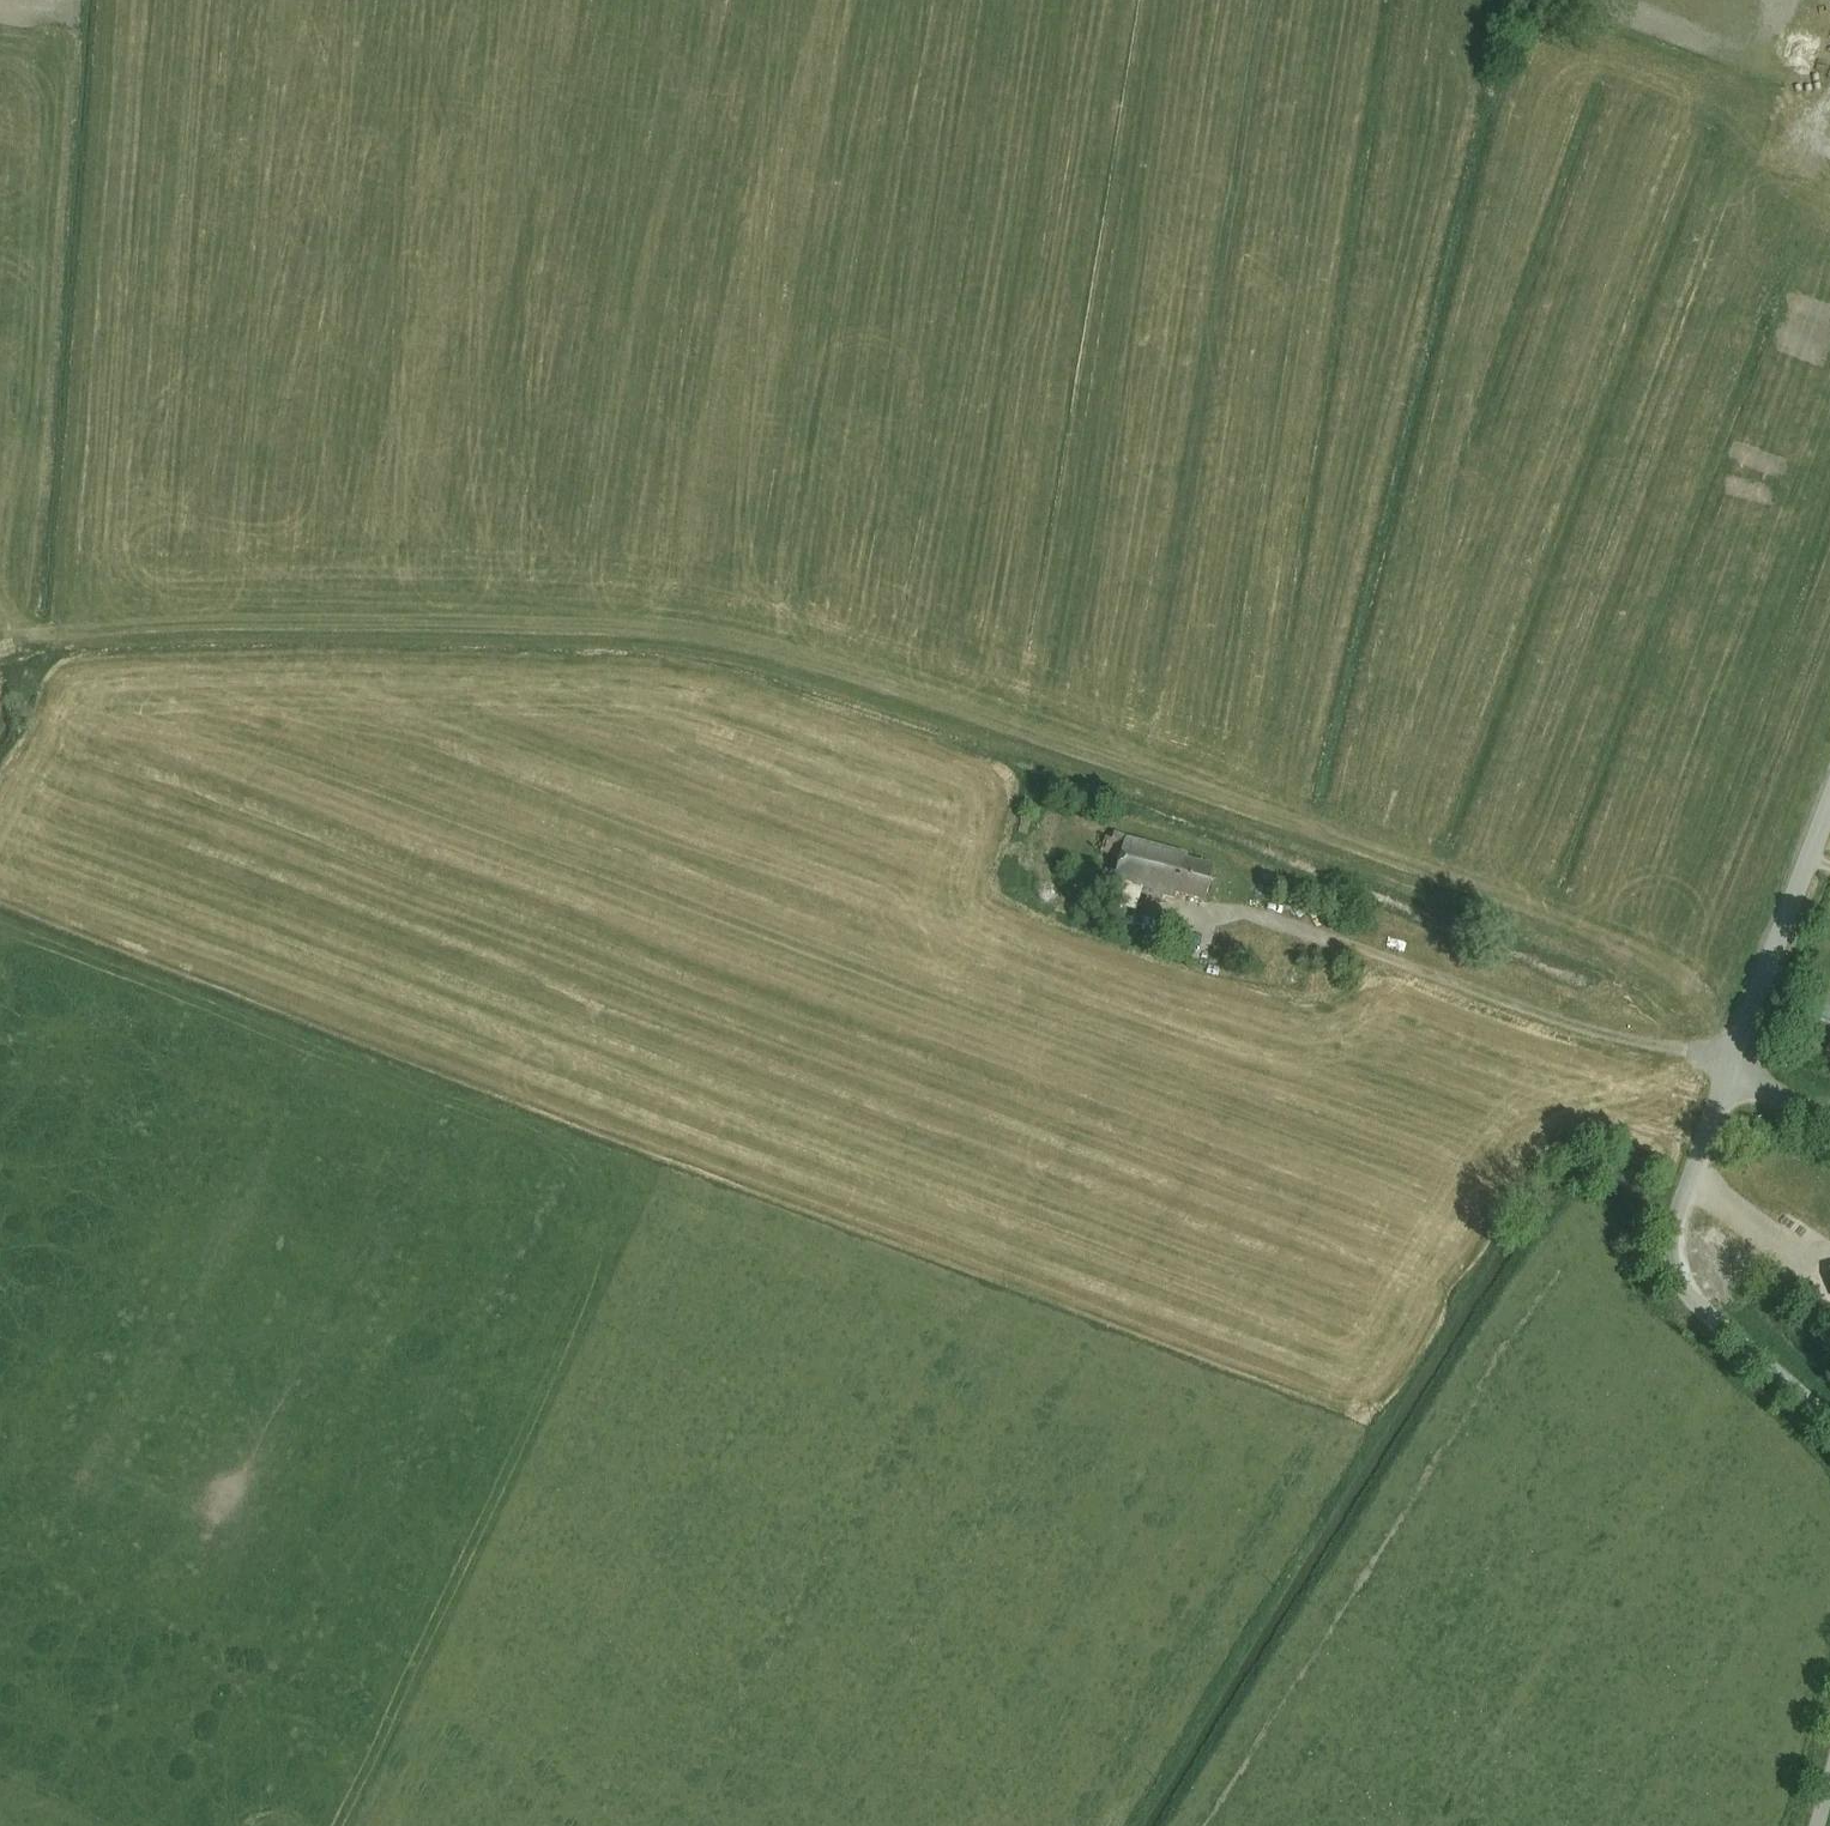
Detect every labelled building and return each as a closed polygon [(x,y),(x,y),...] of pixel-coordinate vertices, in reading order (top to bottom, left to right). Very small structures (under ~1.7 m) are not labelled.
[(1213,871),(1114,843),(1099,895),(1165,914),(1172,893),(1204,903),(1213,871)]
